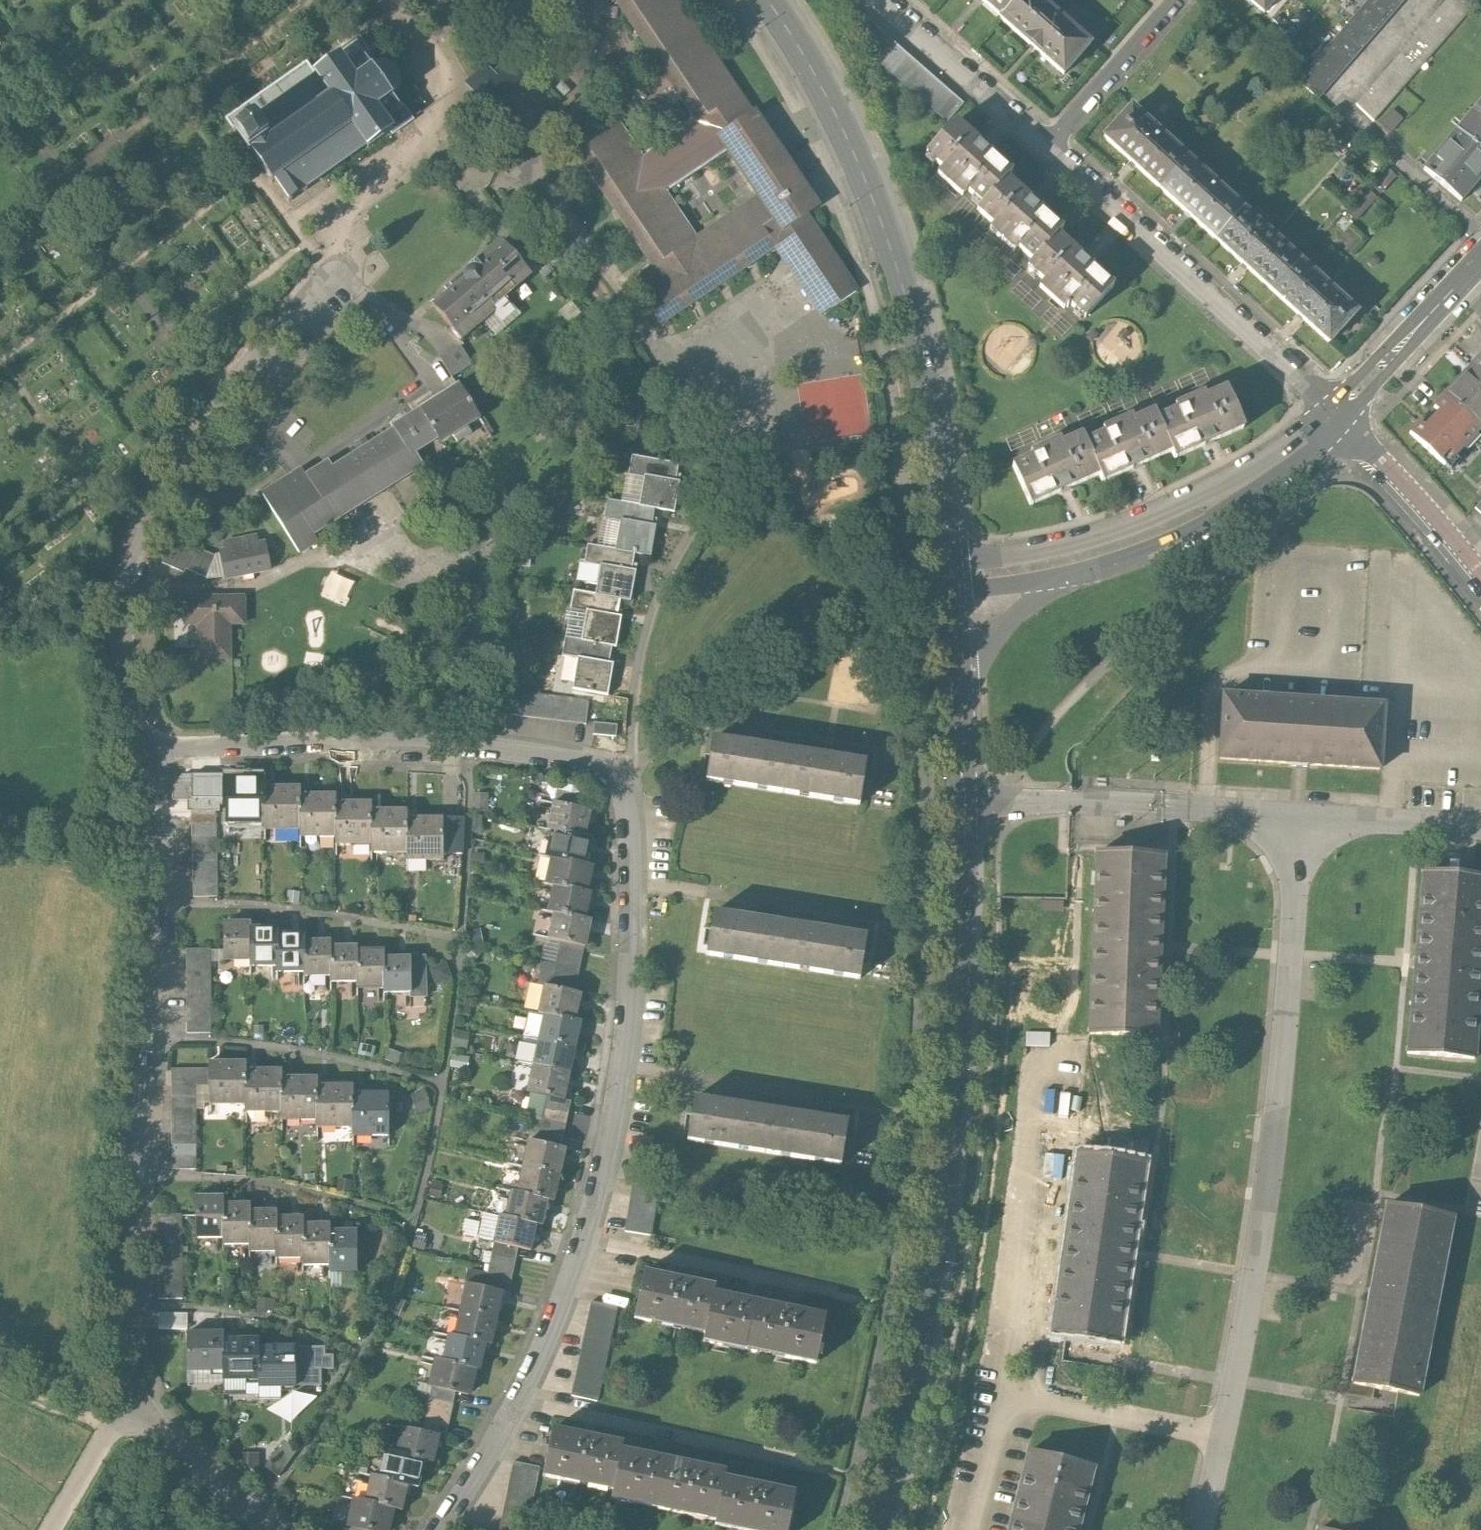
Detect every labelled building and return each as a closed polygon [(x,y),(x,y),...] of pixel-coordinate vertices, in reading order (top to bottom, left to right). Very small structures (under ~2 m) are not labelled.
[(755,113),(752,115),(675,0),(618,0),(700,124),(642,163),(618,127),(581,152),(657,267),(631,285),(656,323),(771,246),(819,317),(855,293),(805,217),(818,208),(755,113)] [(1002,19),(1019,0),(980,0),(1002,19)] [(1039,0),(1019,0),(1002,19),(1032,46),(1064,75),(1091,44),(1039,0)] [(1274,0),(1248,0),(1263,13),(1274,0)] [(1403,0),(1372,0),(1299,83),(1317,98),(1403,0)] [(1457,0),(1450,0),(1357,108),(1374,123),(1471,11),(1467,8),(1457,0)] [(1473,0),(1457,0),(1467,8),(1473,0)] [(937,80),(936,81),(862,18),(846,38),(919,101),(922,98),(948,121),(963,102),(937,80)] [(481,71),(466,85),(489,110),(525,78),(509,61),(489,79),(481,71)] [(281,187),(290,201),(366,150),(368,152),(391,136),(377,115),(393,104),(374,75),(359,85),(344,63),(237,136),(274,191),(281,187)] [(1101,134),(1159,187),(1187,156),(1129,103),(1101,134)] [(1456,135),(1480,156),(1480,105),(1456,135)] [(1402,122),(1392,114),(1381,127),(1390,135),(1402,122)] [(944,169),(939,175),(961,195),(967,188),(984,203),(1007,178),(1012,173),(955,121),(927,153),(944,169)] [(1480,177),(1480,156),(1456,135),(1426,170),(1461,200),(1480,177)] [(1241,207),(1187,156),(1159,187),(1213,237),(1241,207)] [(1063,230),(1007,178),(984,203),(978,210),(995,226),(991,230),(1014,252),(1018,247),(1034,262),(1057,236),(1063,230)] [(1213,237),(1271,290),(1299,259),(1241,207),(1213,237)] [(1113,287),(1057,236),(1034,262),(1029,267),(1047,283),(1041,290),(1063,310),(1069,303),(1085,318),(1113,287)] [(465,269),(470,275),(494,303),(528,274),(499,239),(465,269)] [(1355,312),(1299,259),(1271,290),(1327,342),(1355,312)] [(489,307),(494,303),(470,275),(433,307),(461,339),(493,311),(489,307)] [(521,313),(510,300),(496,312),(506,325),(521,313)] [(460,345),(440,358),(451,376),(472,363),(460,345)] [(1470,368),(1480,378),(1480,356),(1470,368)] [(1480,428),(1480,378),(1470,368),(1443,397),(1479,430),(1480,428)] [(479,419),(458,385),(420,408),(437,435),(441,442),(452,435),(457,443),(470,435),(466,427),(479,419)] [(1178,409),(1157,419),(1171,450),(1175,459),(1244,428),(1226,388),(1205,397),(1203,392),(1176,405),(1178,409)] [(1479,430),(1443,397),(1435,406),(1439,410),(1431,420),(1462,449),(1479,430)] [(420,408),(394,426),(410,450),(437,435),(420,408)] [(1105,432),(1083,442),(1097,475),(1101,482),(1171,450),(1157,419),(1153,411),(1133,420),(1131,416),(1103,429),(1105,432)] [(1462,449),(1431,420),(1422,429),(1418,424),(1409,434),(1440,463),(1445,467),(1462,449)] [(312,531),(419,463),(410,450),(394,426),(310,480),(302,468),(262,495),(298,553),(318,540),(312,531)] [(476,496),(441,442),(437,435),(410,450),(419,463),(430,458),(460,506),(476,496)] [(1011,467),(1029,506),(1097,475),(1083,442),(1080,436),(1061,445),(1058,440),(1029,453),(1032,457),(1011,467)] [(630,474),(646,477),(677,482),(680,464),(634,455),(630,474)] [(656,510),(675,513),(681,483),(677,482),(646,477),(640,507),(656,510)] [(604,517),(622,521),(653,526),(656,510),(640,507),(607,501),(604,517)] [(521,518),(515,510),(504,518),(510,526),(521,518)] [(199,529),(200,539),(208,544),(218,542),(223,534),(221,525),(214,519),(204,521),(199,529)] [(636,554),(652,556),(657,527),(653,526),(622,521),(617,550),(636,554)] [(223,553),(228,577),(268,569),(263,545),(256,546),(255,539),(228,545),(230,552),(223,553)] [(173,568),(183,546),(172,542),(162,564),(173,568)] [(586,564),(600,567),(633,572),(636,554),(617,550),(589,545),(586,564)] [(186,570),(194,551),(183,546),(173,568),(184,573),(186,570)] [(197,574),(206,552),(195,547),(194,551),(186,570),(197,574)] [(208,579),(217,557),(206,552),(197,574),(208,579)] [(228,577),(223,553),(217,557),(208,579),(228,577)] [(621,601),(630,603),(635,573),(633,572),(600,567),(595,596),(621,601)] [(350,603),(358,579),(330,570),(322,594),(350,603)] [(571,608),(588,611),(618,616),(621,601),(595,596),(574,592),(571,608)] [(230,656),(230,621),(245,621),(245,595),(186,596),(186,601),(187,613),(187,621),(202,621),(202,657),(230,656)] [(186,601),(164,602),(164,613),(187,613),(186,601)] [(614,647),(617,648),(623,617),(618,616),(588,611),(582,641),(614,647)] [(610,664),(614,647),(582,641),(566,638),(563,656),(580,659),(610,664)] [(575,690),(609,696),(615,665),(610,664),(580,659),(575,690)] [(512,679),(511,693),(537,696),(540,672),(528,671),(526,681),(512,679)] [(587,725),(590,702),(537,696),(511,693),(506,692),(503,715),(587,725)] [(1223,695),(1219,759),(1299,764),(1379,769),(1383,705),(1223,695)] [(596,724),(595,735),(617,738),(618,726),(596,724)] [(709,781),(784,793),(790,753),(715,741),(709,781)] [(866,765),(790,753),(784,793),(859,805),(866,765)] [(229,819),(266,819),(266,786),(266,778),(229,778),(229,819)] [(560,784),(556,804),(570,807),(574,788),(560,784)] [(266,828),(301,828),(301,794),(301,786),(266,786),(266,819),(266,828)] [(489,794),(475,793),(475,810),(489,810),(489,794)] [(301,835),(337,835),(337,803),(337,794),(301,794),(301,828),(301,835)] [(337,842),(373,842),(373,810),(373,803),(337,803),(337,835),(337,842)] [(550,830),(556,831),(587,838),(593,812),(570,807),(556,804),(550,830)] [(373,850),(408,850),(408,819),(408,810),(373,810),(373,842),(373,850)] [(217,812),(192,812),(194,898),(219,897),(217,812)] [(445,819),(408,819),(408,850),(408,859),(445,859),(445,819)] [(550,858),(555,859),(586,865),(592,839),(587,838),(556,831),(550,858)] [(485,854),(474,853),(474,865),(485,865),(485,854)] [(1163,856),(1096,853),(1095,874),(1091,873),(1091,885),(1095,885),(1089,1034),(1156,1037),(1159,952),(1161,952),(1162,941),(1160,940),(1163,856)] [(549,885),(556,886),(589,893),(594,867),(586,865),(555,859),(549,885)] [(1407,1053),(1474,1059),(1480,974),(1480,877),(1422,872),(1407,1053)] [(550,912),(556,913),(587,920),(593,894),(589,893),(556,886),(550,912)] [(592,921),(587,920),(556,913),(551,939),(586,947),(592,921)] [(708,955),(784,967),(791,926),(714,914),(708,955)] [(224,959),(252,959),(251,927),(251,921),(224,921),(224,949),(224,959)] [(868,939),(791,926),(784,967),(861,979),(868,939)] [(252,965),(278,965),(278,933),(278,927),(251,927),(252,959),(252,965)] [(481,929),(469,932),(472,946),(485,942),(481,929)] [(278,971),(305,971),(305,940),(305,933),(278,933),(278,965),(278,971)] [(547,938),(542,961),(581,969),(586,947),(551,939),(547,938)] [(305,976),(332,975),(332,946),(332,940),(305,940),(305,971),(305,976)] [(332,981),(358,980),(358,950),(358,946),(332,946),(332,975),(332,981)] [(188,1032),(212,1032),(212,961),(212,949),(187,949),(188,1032)] [(224,949),(212,949),(212,961),(224,961),(224,959),(224,949)] [(358,987),(385,987),(385,957),(385,950),(358,950),(358,980),(358,987)] [(411,957),(385,957),(385,987),(385,992),(411,992),(411,957)] [(427,957),(411,957),(411,992),(411,996),(427,996),(427,957)] [(576,992),(581,969),(542,961),(535,959),(530,982),(547,986),(576,992)] [(447,963),(432,968),(437,984),(453,978),(447,963)] [(541,1013),(547,1014),(578,1021),(584,994),(576,992),(547,986),(541,1013)] [(547,1014),(542,1040),(578,1048),(583,1022),(578,1021),(547,1014)] [(1049,1033),(1026,1033),(1026,1046),(1049,1046),(1049,1033)] [(542,1040),(536,1066),(572,1074),(578,1048),(542,1040)] [(375,1046),(361,1043),(359,1054),(373,1057),(375,1046)] [(403,1054),(391,1049),(387,1059),(399,1064),(403,1054)] [(467,1057),(455,1055),(454,1067),(466,1069),(467,1057)] [(210,1103),(246,1102),(245,1069),(245,1061),(210,1061),(210,1069),(210,1103)] [(566,1100),(572,1074),(536,1066),(530,1092),(532,1093),(566,1100)] [(246,1111),(282,1110),(282,1077),(282,1068),(245,1069),(246,1102),(246,1111)] [(172,1170),(197,1170),(196,1103),(196,1069),(172,1069),(172,1170)] [(210,1069),(196,1069),(196,1103),(210,1103),(210,1069)] [(282,1118),(317,1118),(317,1084),(317,1077),(282,1077),(282,1110),(282,1118)] [(318,1126),(354,1126),(354,1093),(354,1084),(317,1084),(317,1118),(318,1126)] [(431,1108),(424,1090),(414,1094),(421,1112),(431,1108)] [(389,1092),(354,1093),(354,1126),(354,1134),(389,1134),(389,1092)] [(572,1101),(566,1100),(532,1093),(527,1116),(536,1118),(567,1125),(572,1101)] [(689,1141),(765,1152),(771,1111),(695,1099),(689,1141)] [(847,1123),(771,1111),(765,1152),(841,1164),(847,1123)] [(562,1149),(567,1125),(536,1118),(531,1142),(562,1149)] [(531,1142),(525,1168),(562,1176),(567,1150),(562,1149),(531,1142)] [(1145,1163),(1078,1154),(1052,1334),(1118,1343),(1145,1163)] [(556,1201),(562,1176),(525,1168),(519,1193),(550,1200),(556,1201)] [(634,1183),(627,1232),(652,1236),(660,1187),(634,1183)] [(513,1192),(507,1218),(537,1224),(544,1226),(550,1200),(519,1193),(513,1192)] [(198,1239),(225,1238),(224,1204),(224,1197),(198,1197),(198,1239)] [(225,1245),(251,1245),(251,1211),(250,1204),(224,1204),(225,1238),(225,1245)] [(1387,1205),(1353,1383),(1419,1396),(1453,1217),(1387,1205)] [(251,1252),(277,1252),(277,1218),(277,1210),(251,1211),(251,1245),(251,1252)] [(183,1216),(158,1216),(159,1300),(183,1300),(183,1216)] [(277,1259),(304,1258),(304,1225),(304,1217),(277,1218),(277,1252),(277,1259)] [(532,1251),(537,1224),(507,1218),(502,1217),(496,1243),(519,1248),(532,1251)] [(304,1266),(331,1265),(330,1232),(330,1224),(304,1225),(304,1258),(304,1266)] [(357,1231),(330,1232),(331,1265),(331,1273),(333,1273),(358,1273),(357,1231)] [(519,1248),(496,1243),(486,1290),(505,1294),(509,1295),(519,1248)] [(358,1283),(358,1273),(333,1273),(333,1287),(358,1287),(358,1283)] [(715,1296),(717,1288),(645,1273),(635,1320),(707,1335),(715,1296)] [(467,1286),(462,1312),(499,1320),(505,1294),(486,1290),(467,1286)] [(705,1342),(761,1354),(771,1307),(715,1296),(707,1335),(705,1342)] [(405,1301),(394,1297),(388,1311),(399,1315),(405,1301)] [(276,1299),(260,1298),(259,1310),(275,1310),(276,1299)] [(593,1303),(574,1395),(598,1400),(617,1308),(593,1303)] [(827,1319),(771,1307),(761,1354),(817,1366),(827,1319)] [(189,1328),(188,1311),(157,1312),(157,1329),(189,1328)] [(493,1346),(499,1320),(462,1312),(456,1337),(488,1344),(493,1346)] [(188,1370),(225,1369),(224,1338),(224,1332),(188,1332),(188,1370)] [(482,1370),(488,1344),(456,1337),(451,1336),(446,1362),(476,1369),(482,1370)] [(225,1378),(260,1378),(259,1347),(259,1338),(224,1338),(225,1369),(225,1378)] [(351,1350),(338,1346),(335,1354),(348,1358),(351,1350)] [(294,1347),(259,1347),(260,1378),(260,1385),(295,1385),(294,1347)] [(470,1396),(476,1369),(446,1362),(439,1361),(433,1388),(457,1393),(470,1396)] [(440,1437),(447,1439),(457,1393),(433,1388),(423,1433),(440,1437)] [(405,1429),(399,1455),(425,1461),(435,1463),(440,1437),(423,1433),(405,1429)] [(545,1478),(614,1491),(622,1453),(623,1445),(554,1431),(545,1478)] [(1009,1529),(1078,1529),(1094,1468),(1029,1452),(1009,1529)] [(612,1500),(664,1511),(673,1464),(622,1453),(614,1491),(612,1500)] [(390,1454),(384,1480),(410,1486),(419,1488),(425,1461),(399,1455),(390,1454)] [(514,1462),(502,1529),(529,1529),(541,1467),(514,1462)] [(725,1474),(673,1464),(664,1511),(716,1521),(724,1481),(725,1474)] [(374,1478),(368,1503),(396,1509),(404,1511),(410,1486),(384,1480),(374,1478)] [(724,1481),(716,1521),(715,1526),(737,1529),(788,1529),(795,1495),(724,1481)] [(396,1509),(368,1503),(357,1501),(351,1527),(363,1529),(391,1529),(396,1509)]
